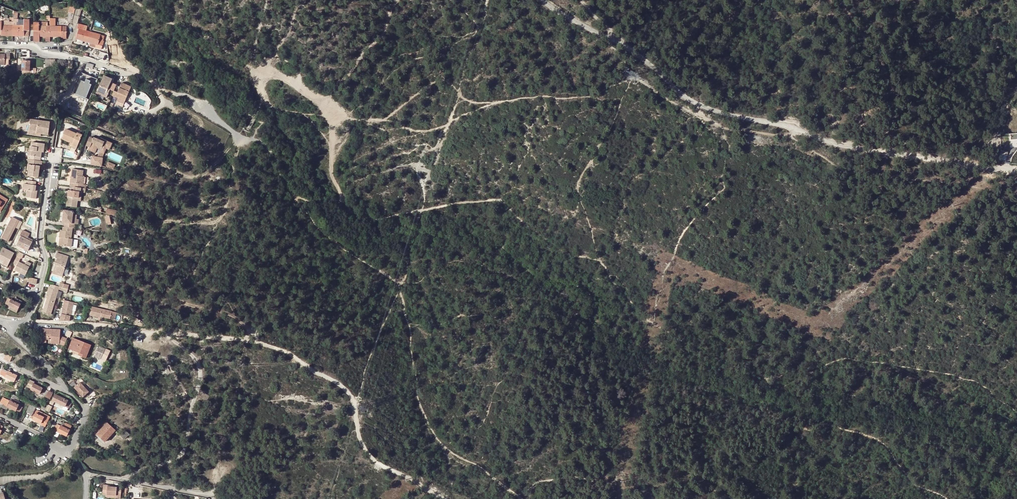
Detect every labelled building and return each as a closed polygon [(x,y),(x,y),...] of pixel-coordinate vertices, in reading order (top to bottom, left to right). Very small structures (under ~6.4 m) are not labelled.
[(68,3),(66,11),(74,12),(76,4),(68,3)] [(55,18),(49,18),(49,20),(50,26),(50,31),(50,36),(61,37),(61,38),(66,39),(66,26),(55,26),(55,18)] [(29,31),(29,19),(24,19),(23,26),(13,25),(13,30),(28,31),(29,31)] [(13,30),(13,25),(2,25),(2,22),(0,22),(0,30),(13,30)] [(33,22),(33,31),(50,31),(50,26),(47,26),(47,22),(39,22),(39,23),(33,22)] [(77,28),(77,27),(76,27),(72,40),(76,41),(76,39),(82,40),(87,41),(90,32),(77,28)] [(50,36),(50,31),(33,31),(33,41),(39,41),(39,36),(45,36),(45,40),(50,40),(50,36)] [(102,46),(103,41),(104,36),(90,32),(87,41),(90,42),(88,47),(95,48),(96,44),(102,46)] [(8,64),(8,58),(10,58),(10,53),(5,53),(5,54),(0,54),(0,64),(8,64)] [(30,61),(22,61),(22,71),(29,71),(30,61)] [(75,95),(87,97),(90,85),(95,86),(97,77),(80,73),(75,95)] [(105,98),(109,90),(112,92),(112,91),(115,86),(115,84),(111,82),(108,90),(107,89),(111,80),(102,76),(95,94),(105,98)] [(124,102),(130,87),(120,83),(118,87),(115,86),(112,91),(112,92),(110,96),(124,102)] [(48,129),(45,128),(46,122),(29,120),(28,131),(36,132),(36,134),(40,134),(47,135),(48,129)] [(71,145),(76,148),(81,136),(76,133),(75,135),(65,130),(61,139),(69,143),(72,144),(71,145)] [(997,149),(1001,137),(992,134),(989,148),(997,149)] [(108,150),(111,144),(100,138),(99,141),(93,138),(92,139),(89,137),(85,146),(89,148),(90,146),(96,148),(99,150),(98,153),(103,154),(105,149),(108,150)] [(40,161),(41,153),(41,150),(43,150),(44,144),(31,143),(30,149),(29,149),(28,158),(28,160),(40,161)] [(100,167),(102,159),(101,159),(96,158),(91,157),(90,165),(100,167)] [(39,167),(40,167),(41,161),(40,161),(28,160),(26,159),(24,174),(26,176),(37,178),(38,170),(39,167)] [(72,178),(72,183),(81,185),(83,185),(83,184),(84,177),(81,176),(82,171),(72,169),(71,177),(72,178)] [(37,186),(35,186),(36,182),(28,181),(27,185),(23,184),(22,193),(26,194),(25,198),(35,199),(37,186)] [(66,206),(77,207),(77,201),(78,198),(77,198),(78,192),(80,192),(81,188),(70,187),(70,190),(69,190),(66,206)] [(73,228),(75,228),(76,224),(77,219),(77,215),(73,214),(73,211),(64,210),(64,212),(63,222),(65,223),(64,227),(73,228)] [(8,242),(15,228),(18,230),(22,223),(12,218),(11,220),(9,224),(8,226),(2,239),(8,242)] [(60,237),(62,238),(61,245),(71,247),(72,239),(71,239),(73,228),(64,227),(63,227),(62,231),(60,230),(59,237),(60,237)] [(28,238),(30,234),(24,231),(17,246),(28,251),(32,242),(27,240),(28,238)] [(4,261),(3,263),(8,266),(14,253),(3,247),(0,254),(0,260),(4,261)] [(26,275),(31,263),(27,261),(25,265),(19,262),(23,254),(19,252),(17,257),(13,264),(17,266),(15,270),(26,275)] [(58,257),(54,269),(57,270),(56,272),(64,274),(69,257),(57,253),(56,257),(58,257)] [(46,305),(53,307),(59,290),(60,287),(60,286),(52,284),(50,288),(49,288),(47,296),(48,296),(46,305)] [(8,298),(5,303),(9,305),(18,309),(22,301),(15,298),(14,301),(8,298)] [(72,318),(74,304),(64,302),(62,322),(71,323),(72,318)] [(114,313),(94,308),(92,317),(103,319),(103,318),(113,320),(114,313)] [(42,329),(41,338),(51,339),(51,344),(60,344),(60,345),(64,346),(67,339),(60,337),(60,330),(42,329)] [(79,352),(78,355),(86,358),(91,345),(73,338),(68,349),(74,351),(79,352)] [(106,361),(109,354),(114,356),(115,353),(99,346),(95,356),(106,361)] [(5,377),(14,382),(16,378),(18,375),(8,371),(3,369),(0,374),(6,377),(5,377)] [(41,387),(43,383),(39,381),(38,383),(35,381),(34,382),(30,380),(27,386),(31,389),(31,390),(40,394),(43,388),(41,387)] [(81,384),(75,389),(84,398),(90,393),(81,384)] [(53,400),(64,405),(68,407),(69,408),(72,403),(68,401),(68,400),(66,400),(67,397),(62,395),(61,397),(55,394),(53,400)] [(3,404),(8,407),(20,412),(22,407),(18,405),(19,402),(14,399),(12,402),(2,397),(0,402),(0,403),(3,404)] [(36,406),(30,403),(26,412),(32,415),(35,408),(36,406)] [(49,416),(37,410),(32,419),(41,423),(40,425),(44,427),(49,416)] [(96,433),(105,442),(115,431),(107,422),(96,433)] [(64,427),(61,425),(60,426),(57,424),(54,430),(66,436),(71,426),(65,423),(64,427)] [(129,434),(125,430),(120,435),(124,439),(129,434)] [(120,485),(116,485),(107,484),(107,482),(102,482),(101,492),(106,492),(120,493),(120,485)]
